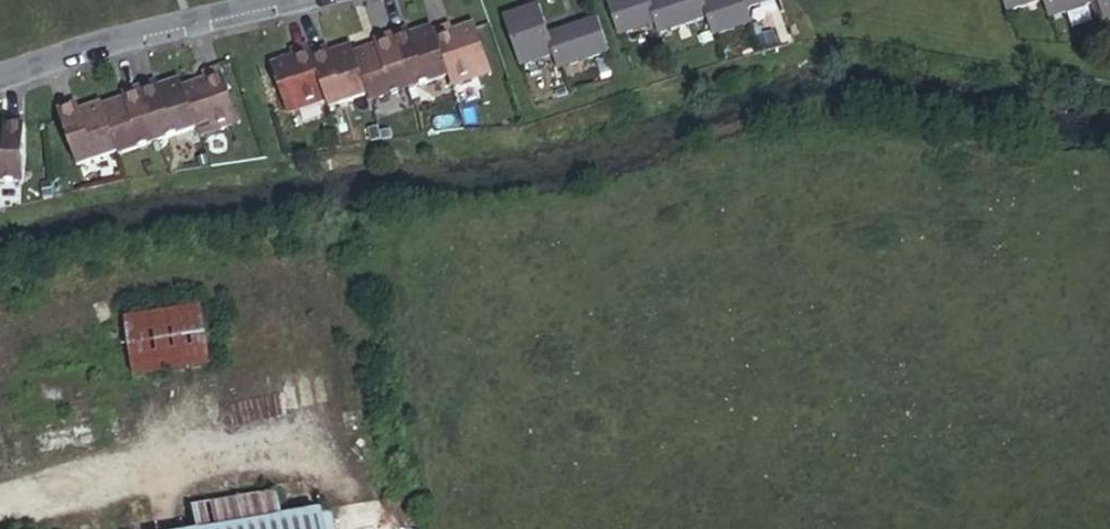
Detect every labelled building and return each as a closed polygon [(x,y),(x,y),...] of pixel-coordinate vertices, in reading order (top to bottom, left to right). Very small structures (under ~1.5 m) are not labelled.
[(641,29),(635,0),(599,0),(593,2),(604,37),(641,29)] [(641,29),(644,38),(692,22),(689,0),(635,0),(641,29)] [(692,22),(698,40),(738,27),(734,12),(727,0),(689,0),(692,22)] [(734,12),(768,2),(767,0),(727,0),(734,12)] [(1030,8),(1028,0),(987,0),(992,19),(1030,8)] [(1030,8),(1035,25),(1085,12),(1082,0),(1028,0),(1030,8)] [(1085,12),(1089,28),(1109,22),(1109,0),(1082,0),(1085,12)] [(505,69),(537,60),(533,34),(524,5),(488,19),(505,69)] [(533,34),(537,60),(540,72),(594,56),(585,18),(533,34)] [(434,25),(417,30),(432,79),(434,88),(479,74),(461,21),(436,29),(434,25)] [(417,30),(416,25),(395,31),(393,26),(373,33),(392,92),(432,79),(417,30)] [(392,92),(373,33),(356,40),(357,45),(338,51),(349,99),(351,106),(392,92)] [(338,51),(335,42),(312,50),(311,45),(297,49),(310,106),(311,109),(349,99),(338,51)] [(297,49),(296,43),(272,50),(273,56),(253,63),(269,115),(310,106),(297,49)] [(169,83),(181,139),(212,129),(211,125),(224,119),(205,64),(184,69),(186,78),(169,83)] [(140,78),(121,86),(140,146),(179,131),(167,77),(142,84),(140,78)] [(84,101),(103,158),(140,146),(121,86),(104,92),(106,96),(84,101)] [(102,154),(84,101),(65,105),(63,100),(39,108),(59,166),(102,154)] [(12,181),(10,121),(0,120),(0,181),(12,181)] [(122,311),(128,373),(206,366),(200,304),(122,311)] [(312,505),(276,511),(271,488),(185,503),(189,528),(185,528),(316,528),(312,505)]
